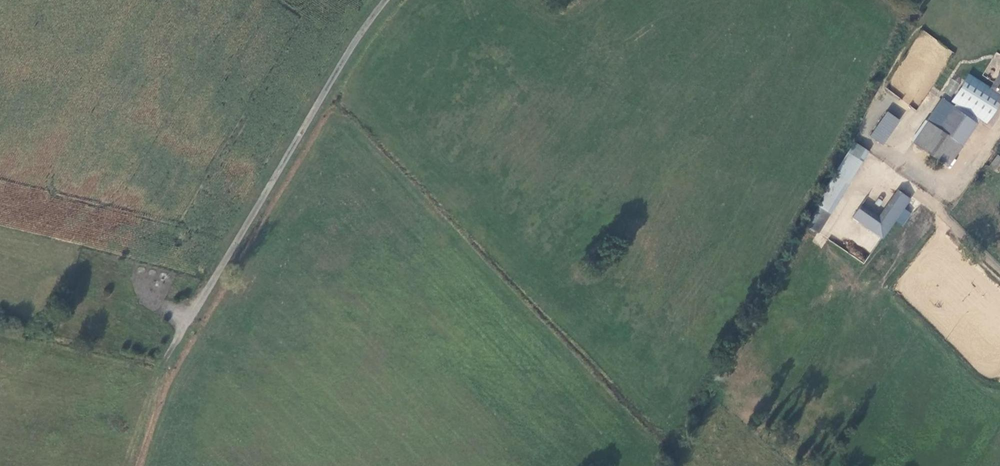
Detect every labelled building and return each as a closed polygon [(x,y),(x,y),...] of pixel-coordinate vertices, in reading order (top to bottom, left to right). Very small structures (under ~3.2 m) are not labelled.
[(990,87),(999,94),(999,71),(990,87)] [(968,74),(950,102),(954,104),(979,120),(986,124),(999,102),(999,94),(990,87),(968,74)] [(978,125),(952,107),(941,99),(925,122),(962,147),(978,125)] [(977,124),(979,120),(954,104),(952,107),(978,125),(977,124)] [(885,111),(871,138),(885,145),(899,118),(885,111)] [(910,144),(947,169),(962,147),(925,122),(910,144)] [(864,152),(854,145),(815,206),(818,207),(805,227),(817,234),(847,186),(844,184),(864,152)] [(999,161),(999,157),(997,155),(991,164),(996,167),(999,161)] [(851,219),(881,240),(908,201),(899,195),(879,224),(858,210),(851,219)]
